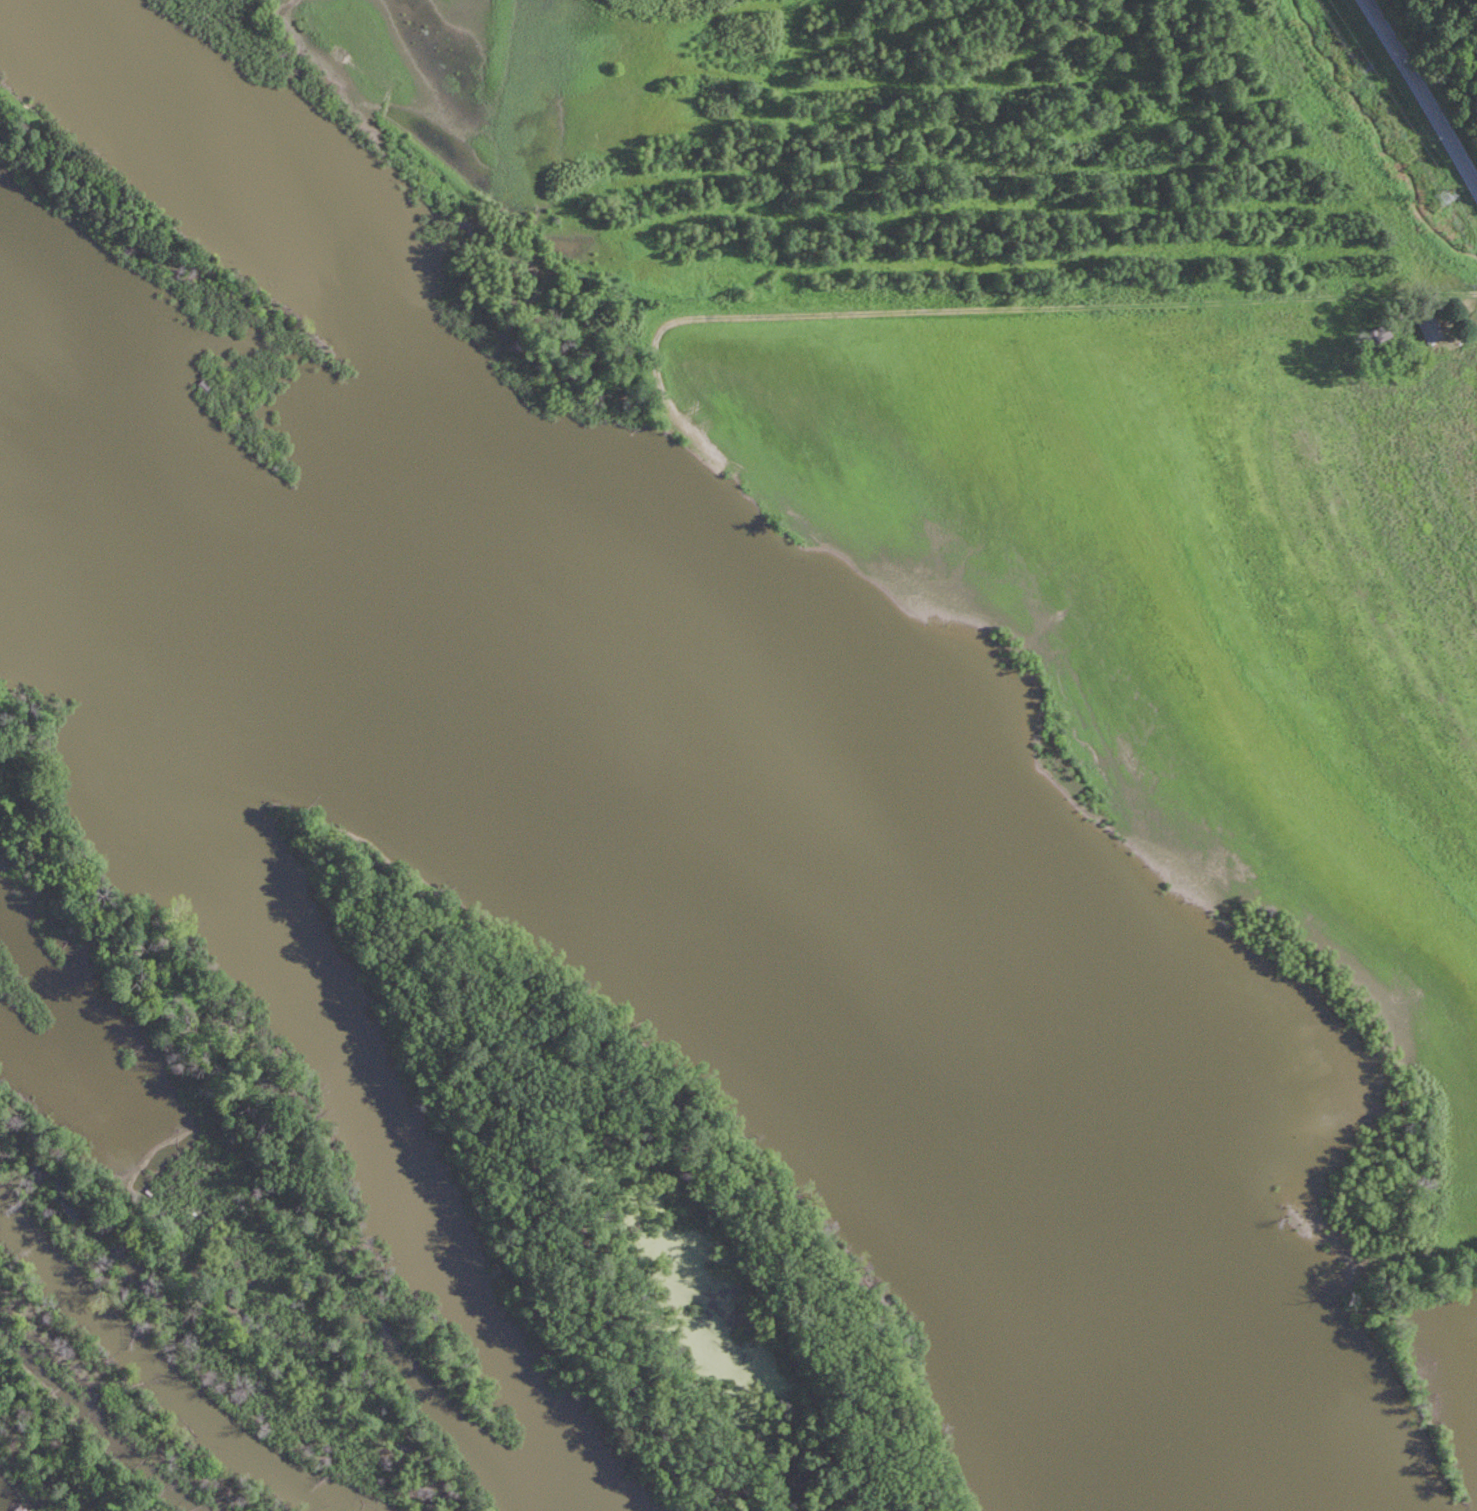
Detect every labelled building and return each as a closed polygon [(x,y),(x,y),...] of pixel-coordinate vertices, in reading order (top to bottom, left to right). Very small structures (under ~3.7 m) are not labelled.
[(1419,323),(1426,343),(1444,337),(1437,317),(1419,323)] [(1376,342),(1392,337),(1388,324),(1372,329),(1376,342)]
